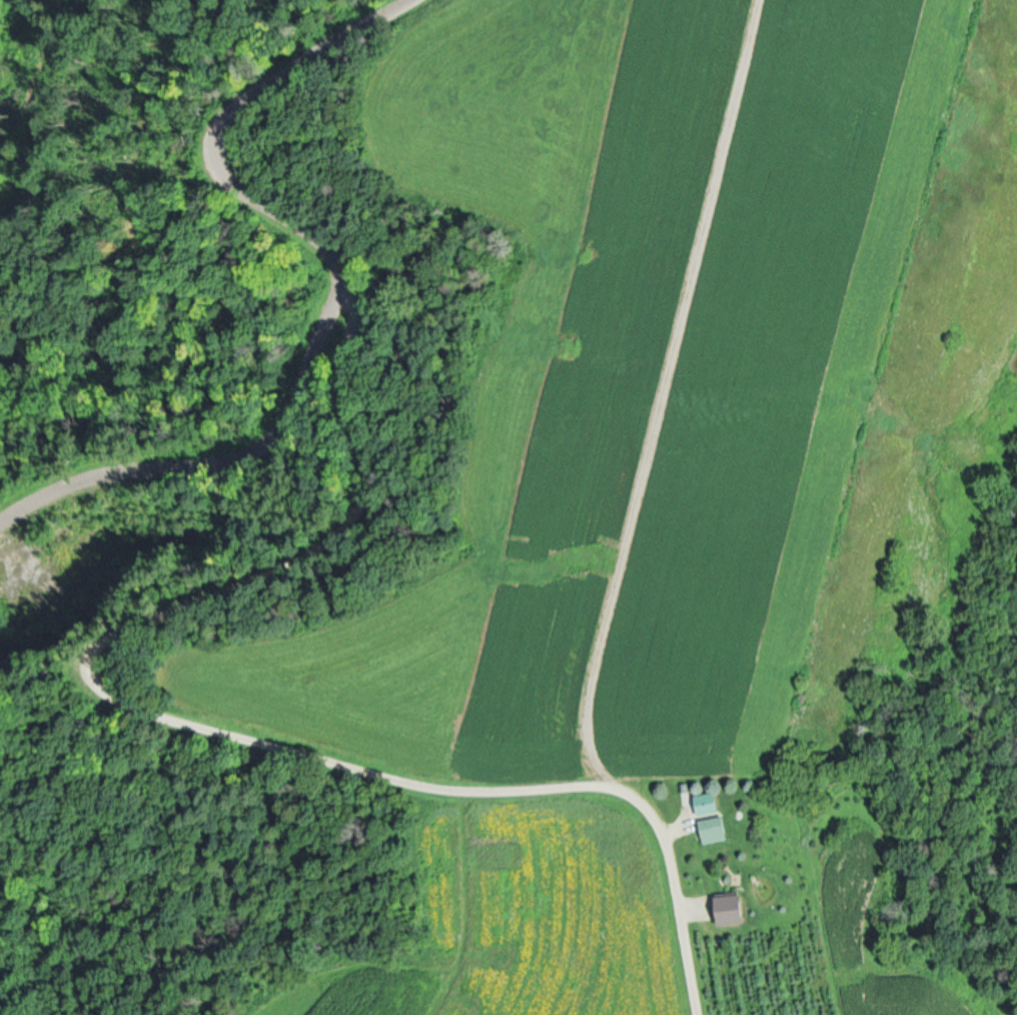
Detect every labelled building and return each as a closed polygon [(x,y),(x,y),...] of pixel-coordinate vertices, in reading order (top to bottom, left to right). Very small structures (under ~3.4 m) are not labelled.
[(697,793),(704,842),(727,839),(720,791),(697,793)]
